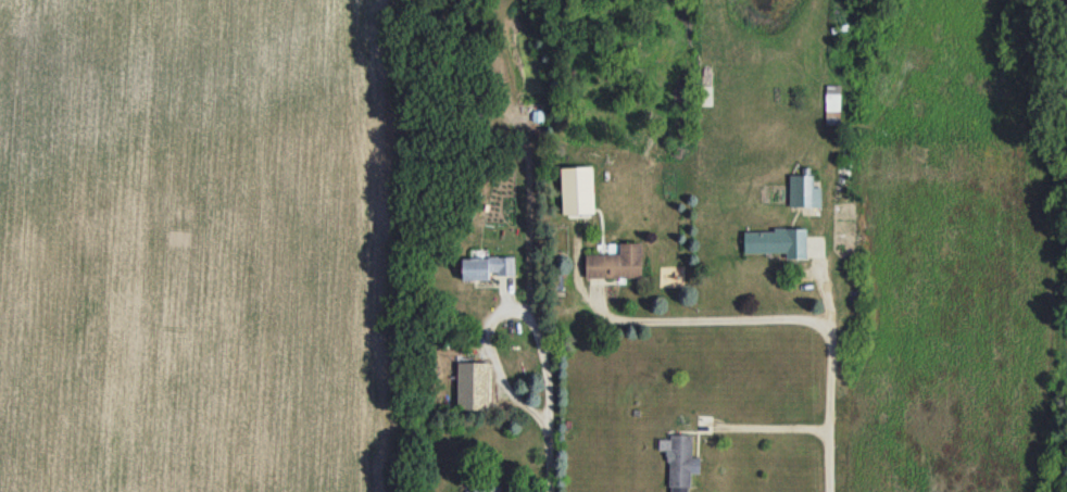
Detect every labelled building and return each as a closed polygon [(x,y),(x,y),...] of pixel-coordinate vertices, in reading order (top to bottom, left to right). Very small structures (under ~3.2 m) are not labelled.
[(712,85),(700,86),(700,106),(712,105),(712,85)] [(825,123),(839,124),(840,85),(826,85),(825,123)] [(562,215),(594,214),(593,166),(561,167),(562,215)] [(789,206),(821,206),(822,187),(813,187),(813,175),(789,175),(789,206)] [(744,230),(744,253),(786,253),(786,259),(807,258),(807,229),(744,230)] [(642,243),(619,243),(619,254),(586,254),(585,277),(641,278),(642,243)] [(515,274),(515,257),(462,258),(463,280),(490,279),(490,275),(515,274)] [(490,362),(458,362),(457,409),(489,409),(490,362)] [(670,434),(670,439),(659,438),(659,450),(669,450),(668,491),(689,491),(689,472),(700,472),(700,457),(692,457),(692,435),(670,434)] [(500,483),(473,484),(474,491),(500,491),(500,483)]
